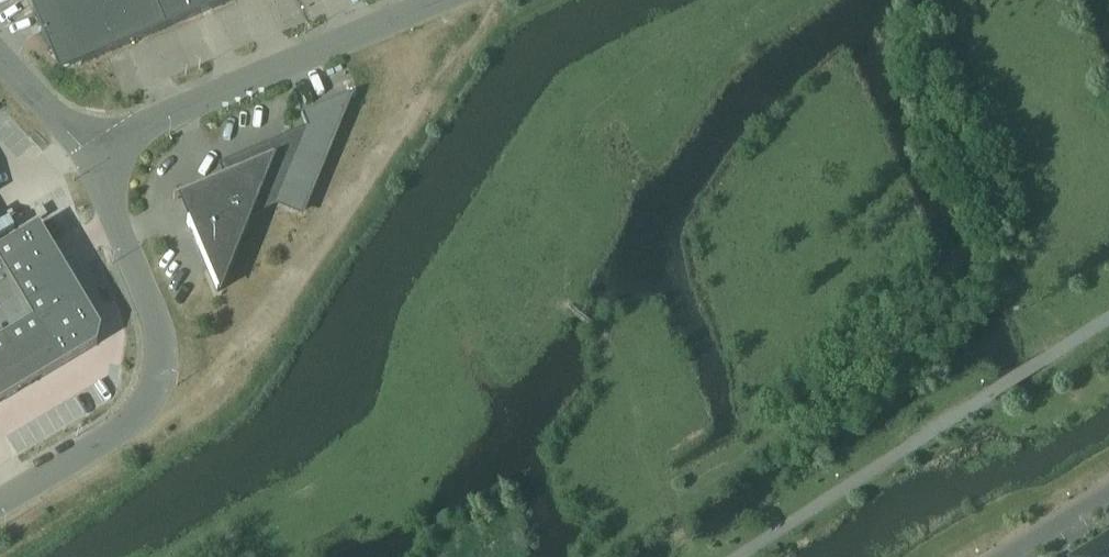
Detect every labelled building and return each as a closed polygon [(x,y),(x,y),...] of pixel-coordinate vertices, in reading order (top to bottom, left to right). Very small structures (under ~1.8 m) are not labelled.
[(48,51),(51,50),(52,52),(54,57),(58,61),(63,63),(68,65),(73,64),(78,63),(80,62),(81,64),(234,0),(27,0),(48,51)] [(182,198),(192,222),(234,204),(236,210),(248,216),(276,204),(301,214),(349,95),(300,116),(306,129),(225,163),(231,176),(181,197),(181,198),(182,198)] [(192,222),(187,223),(217,293),(248,216),(236,210),(234,204),(192,222)] [(65,375),(68,363),(96,346),(100,330),(38,226),(0,248),(0,404),(53,372),(65,375)] [(1083,556),(1108,556),(1108,541),(1101,546),(1089,552),(1090,553),(1083,556)]
